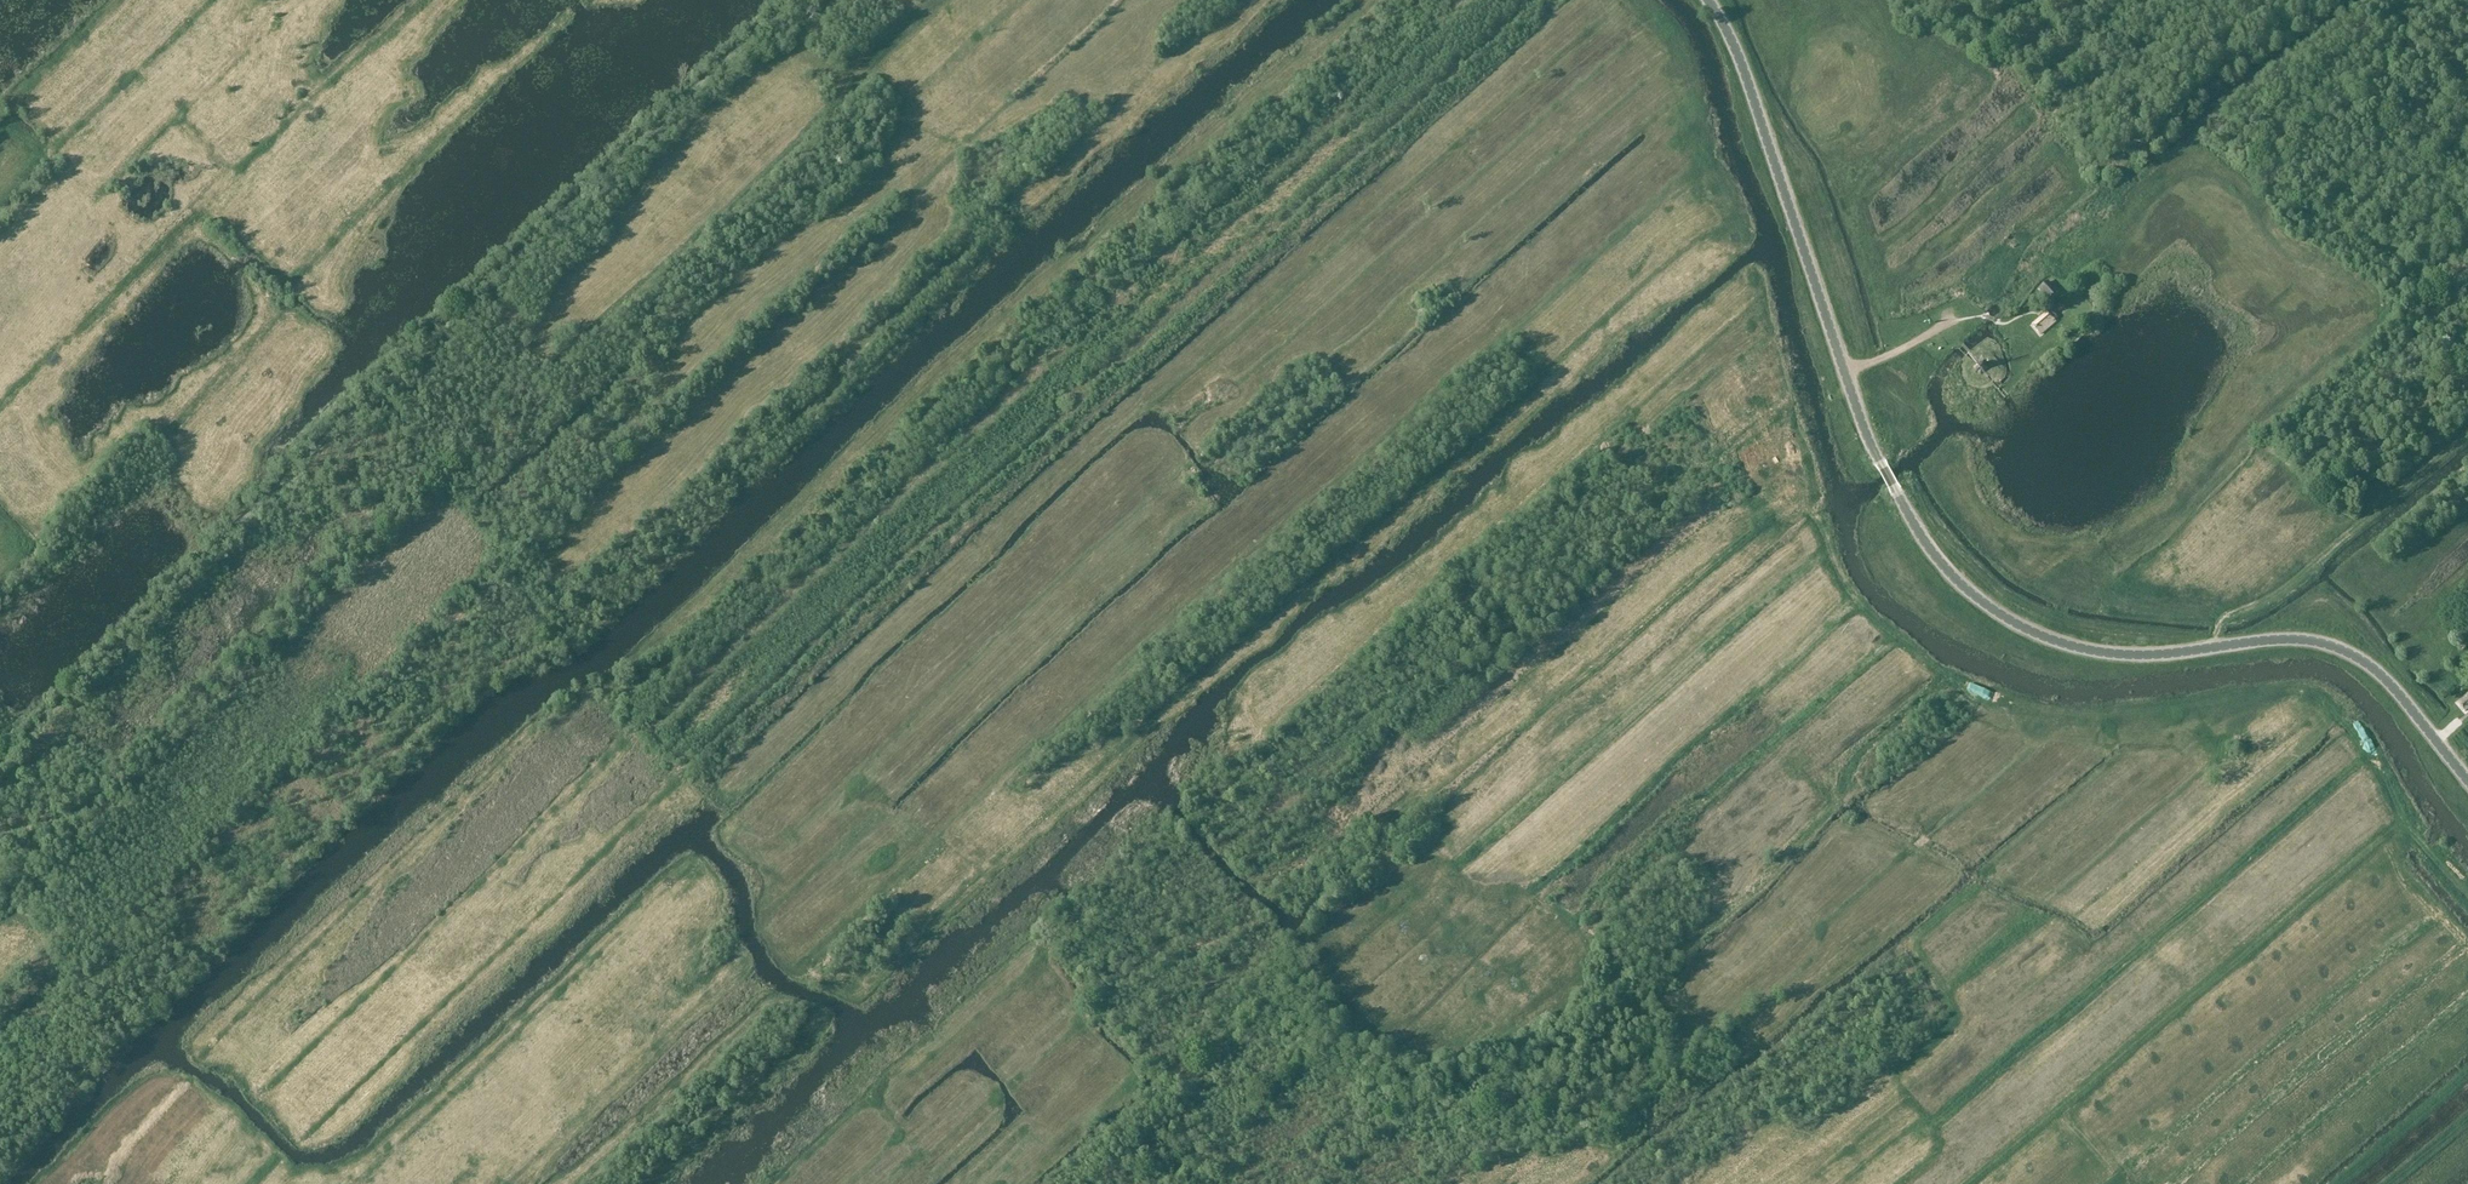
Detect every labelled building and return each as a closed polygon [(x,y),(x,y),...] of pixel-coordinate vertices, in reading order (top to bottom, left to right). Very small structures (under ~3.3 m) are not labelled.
[(2057,293),(2048,283),(2039,290),(2048,301),(2057,293)] [(1938,321),(1943,319),(1940,309),(1934,311),(1938,321)] [(2048,314),(2032,327),(2040,336),(2056,323),(2055,322),(2058,319),(2051,312),(2049,315),(2048,314)] [(1978,369),(1976,370),(1978,371),(1982,376),(1983,377),(1984,376),(1989,372),(1991,371),(1990,370),(1989,370),(1985,365),(1984,363),(1983,364),(1983,365),(1978,369)] [(1809,533),(1824,523),(1820,518),(1805,529),(1809,533)] [(2457,704),(2465,713),(2467,710),(2467,695),(2457,704)]
